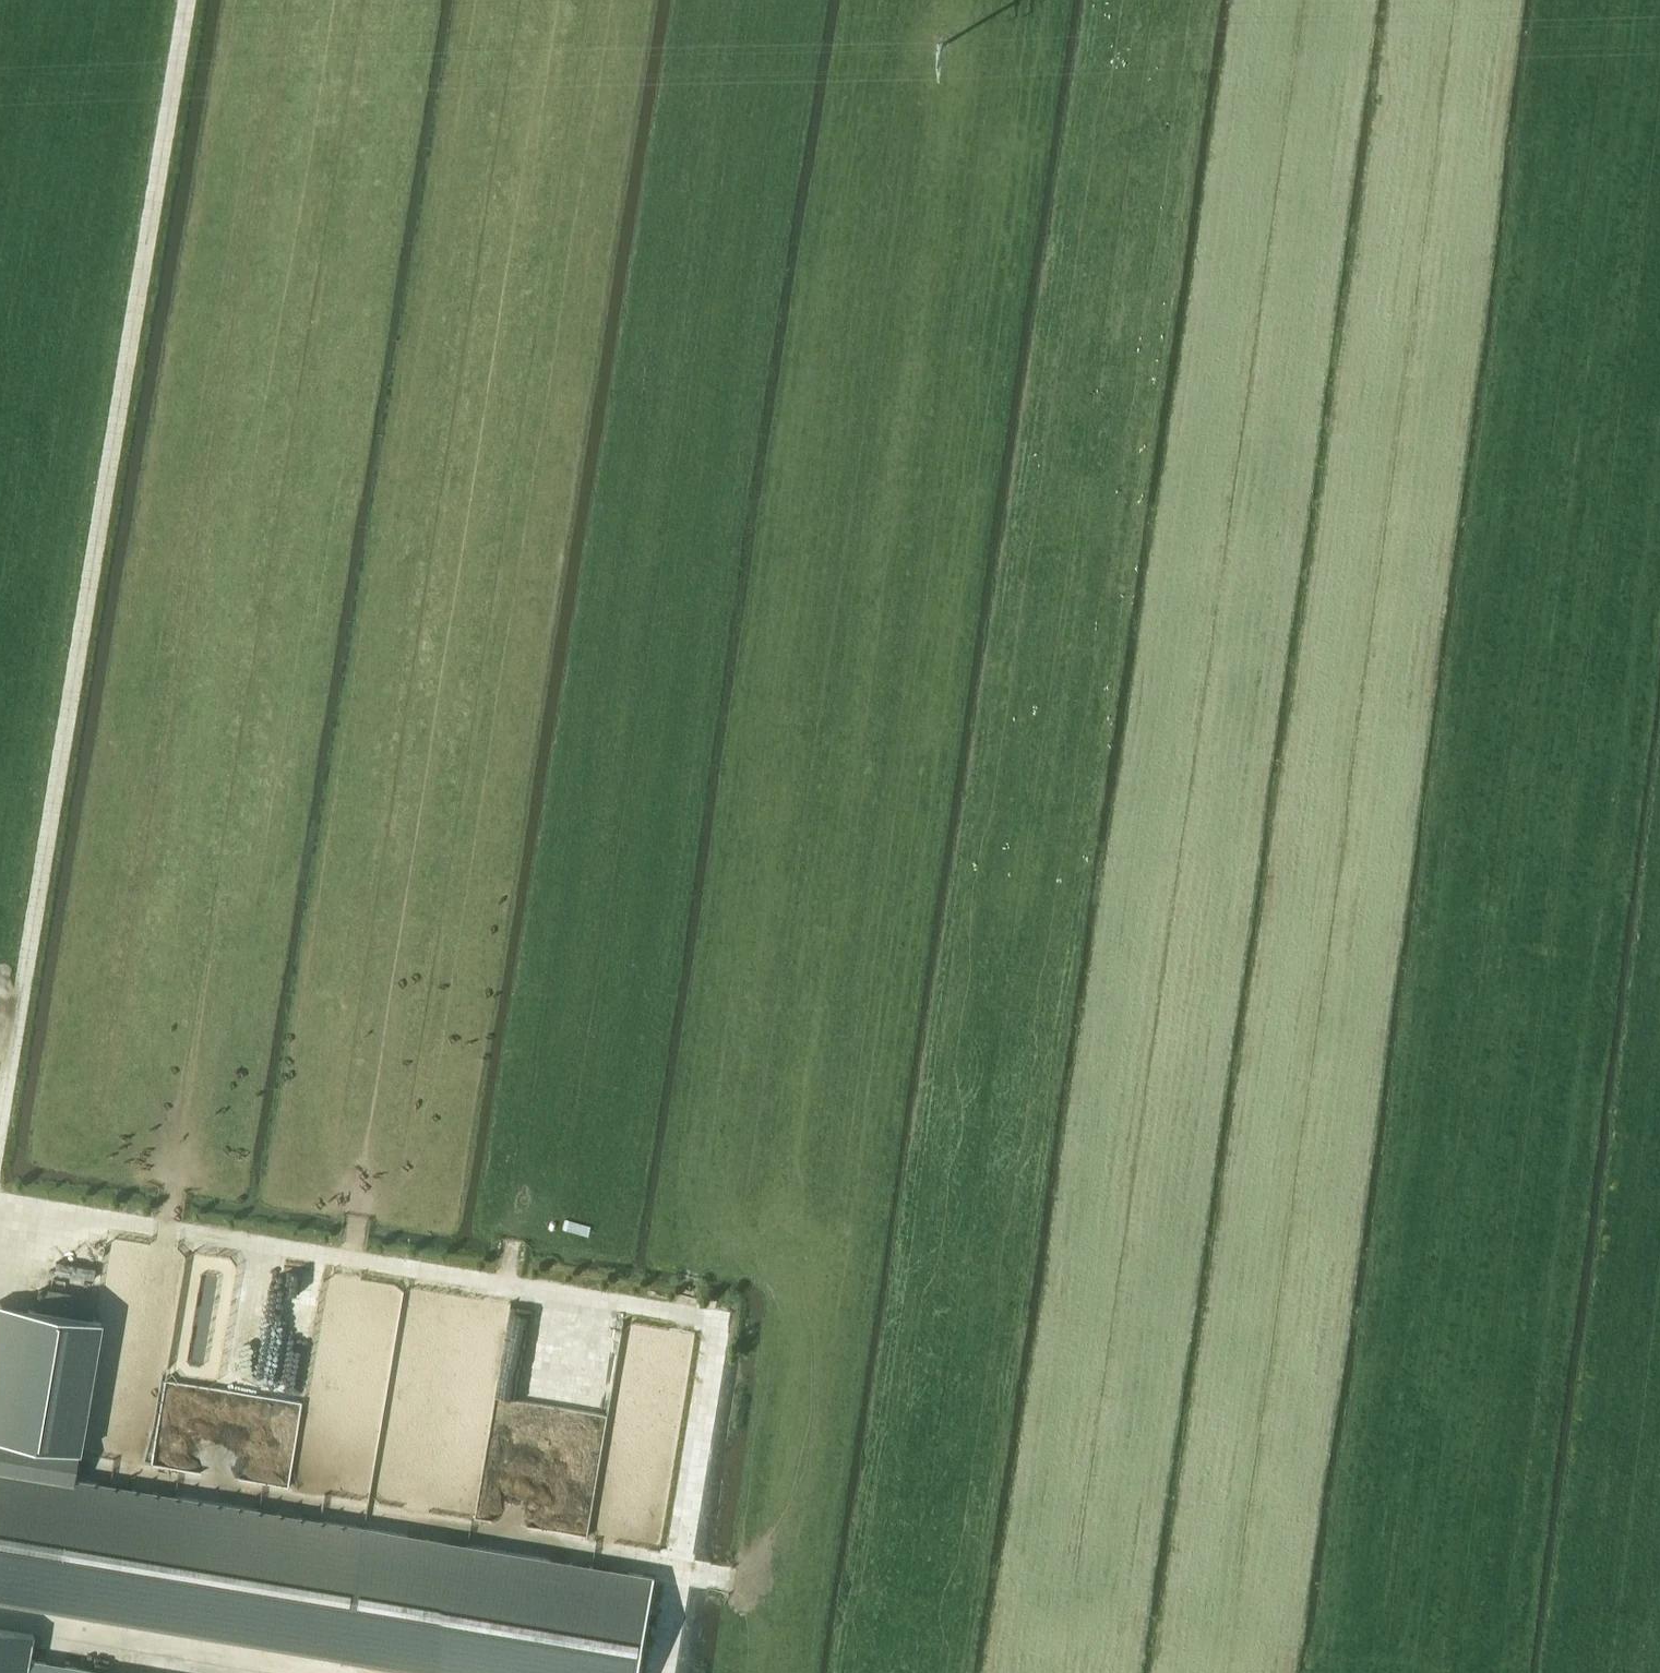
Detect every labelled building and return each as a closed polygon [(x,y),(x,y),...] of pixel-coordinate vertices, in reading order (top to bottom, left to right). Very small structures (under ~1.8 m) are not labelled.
[(100,1322),(93,1321),(0,1305),(0,1440),(79,1453),(79,1452),(100,1322)] [(341,1659),(365,1663),(424,1672),(639,1672),(655,1577),(363,1527),(138,1490),(110,1485),(0,1467),(0,1602),(341,1659)] [(34,1657),(37,1636),(0,1630),(0,1672),(127,1672),(34,1657)]
